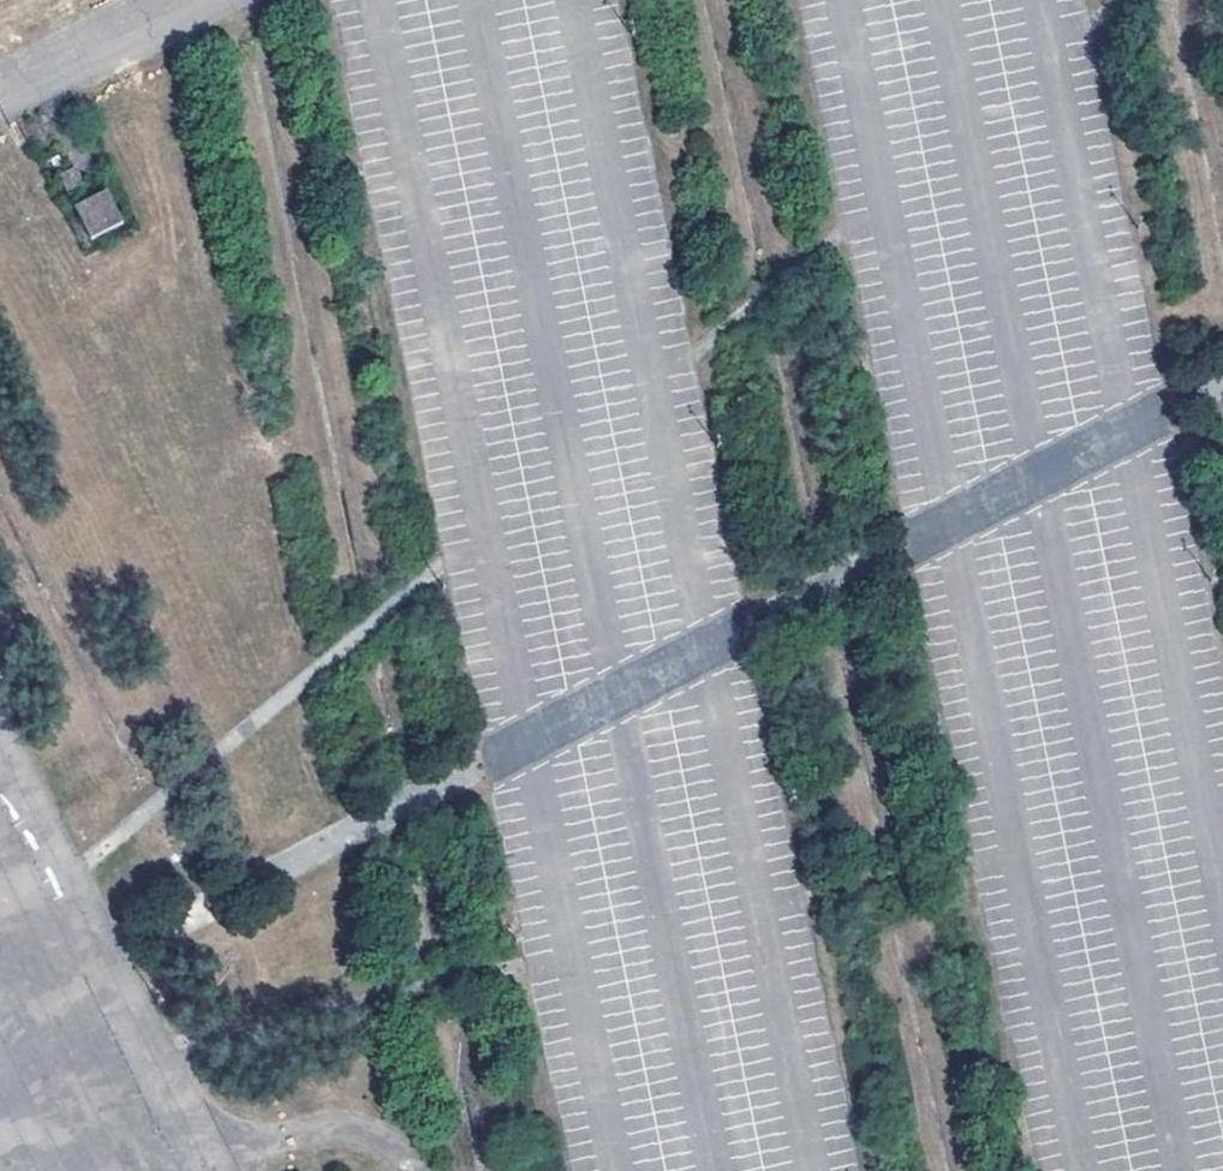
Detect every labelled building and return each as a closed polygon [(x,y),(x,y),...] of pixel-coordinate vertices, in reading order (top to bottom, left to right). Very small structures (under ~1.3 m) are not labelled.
[(48,165),(53,174),(62,169),(57,161),(48,165)] [(56,180),(65,198),(84,188),(75,171),(56,180)] [(105,198),(74,214),(91,247),(122,229),(105,198)]
